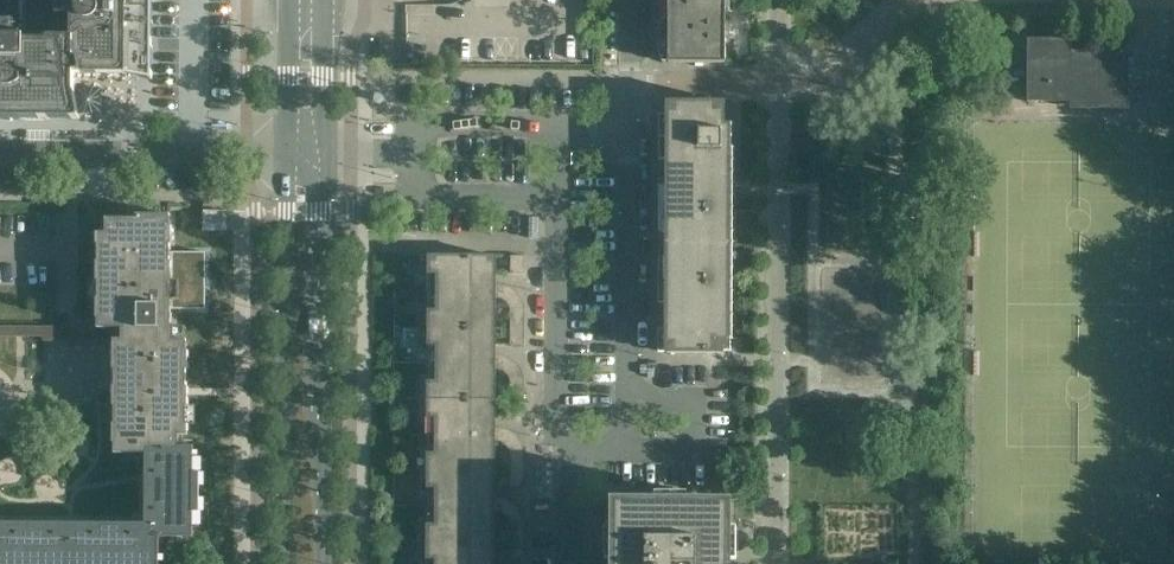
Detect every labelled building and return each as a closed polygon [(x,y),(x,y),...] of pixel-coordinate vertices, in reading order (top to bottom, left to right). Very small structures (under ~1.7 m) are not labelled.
[(21,120),(46,120),(80,120),(79,117),(75,92),(75,74),(124,75),(152,80),(152,72),(152,49),(152,46),(152,24),(152,21),(153,0),(0,0),(0,120),(21,120)] [(663,29),(669,29),(668,63),(725,63),(726,9),(728,9),(728,10),(730,10),(730,0),(663,0),(663,29)] [(1129,95),(1129,72),(1129,50),(1070,50),(1071,38),(1027,38),(1027,102),(1072,102),(1072,95),(1129,95)] [(833,115),(833,99),(815,99),(815,114),(833,115)] [(724,338),(725,209),(725,149),(731,149),(732,149),(732,148),(732,147),(731,147),(732,125),(732,124),(731,124),(725,124),(725,101),(668,101),(667,353),(724,353),(724,351),(731,351),(731,350),(730,350),(730,339),(731,339),(731,338),(724,338)] [(203,212),(203,231),(226,231),(227,212),(203,212)] [(20,337),(43,338),(43,342),(113,342),(114,453),(144,453),(143,479),(143,522),(71,521),(0,521),(0,563),(159,563),(159,537),(193,537),(193,512),(199,512),(199,472),(193,472),(193,447),(178,447),(178,435),(187,435),(187,424),(186,424),(186,407),(187,407),(188,387),(186,387),(186,370),(188,370),(188,350),(186,350),(186,340),(174,340),(174,327),(171,327),(171,309),(206,309),(206,251),(171,251),(171,225),(169,225),(170,215),(136,215),(136,219),(106,219),(106,233),(97,233),(98,327),(67,327),(0,326),(0,337),(20,337)] [(494,298),(494,284),(494,255),(430,255),(430,328),(494,328),(494,298)] [(525,274),(525,256),(511,256),(511,274),(525,274)] [(525,345),(525,310),(525,308),(524,305),(523,302),(522,299),(521,297),(519,295),(517,292),(515,290),(513,289),(511,287),(507,285),(504,284),(501,284),(498,284),(494,284),(494,298),(498,298),(500,298),(502,299),(504,300),(506,301),(508,304),(509,306),(510,307),(510,309),(511,311),(511,312),(511,345),(525,345)] [(494,369),(494,355),(494,328),(430,328),(430,399),(494,399),(494,369)] [(525,417),(525,382),(524,379),(524,376),(523,373),(522,371),(520,368),(519,366),(517,363),(515,362),(511,359),(509,358),(505,356),(502,355),(499,355),(494,355),(494,369),(498,369),(500,370),(502,370),(504,371),(506,373),(507,375),(509,377),(510,379),(510,381),(510,382),(510,417),(525,417)] [(494,441),(494,426),(494,399),(430,399),(429,470),(493,470),(494,441)] [(524,488),(524,454),(524,451),(524,448),(523,446),(522,443),(520,440),(519,438),(517,436),(515,434),(513,432),(510,430),(508,429),(505,428),(501,427),(498,427),(494,426),(494,441),(497,441),(499,441),(501,442),(504,443),(506,445),(507,447),(508,448),(509,450),(509,451),(510,452),(510,454),(510,488),(524,488)] [(493,512),(493,498),(493,470),(429,470),(429,541),(493,541),(493,512)] [(524,559),(524,527),(524,524),(523,520),(522,517),(521,514),(520,512),(519,509),(517,507),(515,505),(513,503),(510,501),(508,500),(505,499),(502,498),(499,498),(496,498),(493,498),(493,512),(497,512),(498,512),(501,513),(504,515),(506,517),(507,518),(508,520),(509,522),(509,523),(510,525),(509,559),(524,559)] [(728,502),(614,502),(614,563),(728,563),(728,502)] [(493,541),(429,541),(429,563),(493,563),(493,541)]
